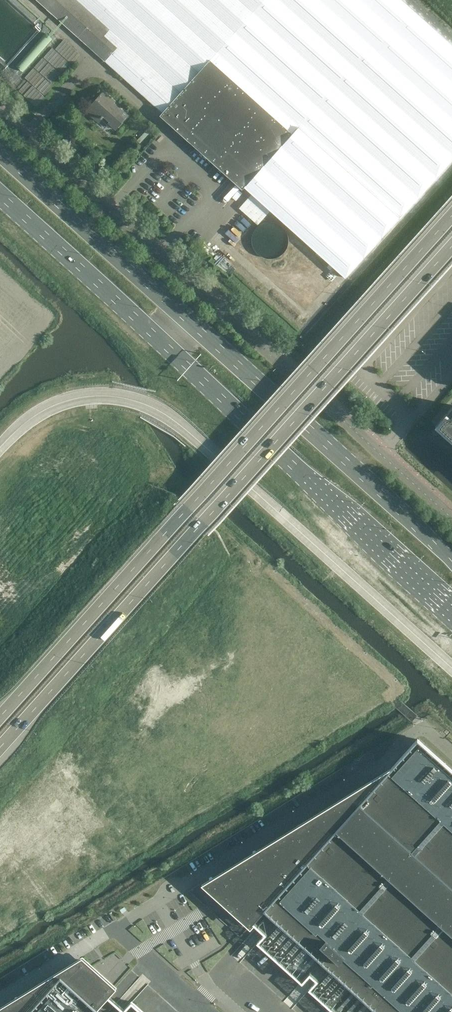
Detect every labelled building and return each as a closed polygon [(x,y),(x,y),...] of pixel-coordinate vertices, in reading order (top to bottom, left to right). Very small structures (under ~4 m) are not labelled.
[(106,62),(163,113),(161,115),(243,189),(245,187),(346,277),(451,160),(451,45),(402,0),(37,0),(106,62)] [(46,33),(16,66),(23,71),(53,39),(50,37),(49,36),(49,35),(48,35),(46,33)] [(117,128),(129,115),(103,92),(88,110),(99,121),(105,114),(112,120),(110,122),(117,128)] [(252,239),(252,245),(255,251),(258,255),(263,258),(269,260),(275,259),(280,257),(285,253),(288,248),(289,243),(289,237),(287,231),(283,227),(278,224),(272,222),(266,223),(261,225),(256,229),(253,234),(252,239)] [(451,418),(447,414),(451,408),(451,407),(436,425),(451,440),(451,416),(451,418)] [(265,909),(380,1011),(451,1011),(451,770),(418,739),(392,768),(324,810),(328,816),(257,861),(254,855),(207,884),(252,924),(265,909)] [(14,1011),(102,1011),(98,1009),(117,988),(91,964),(66,980),(61,976),(47,992),(14,1011)]
